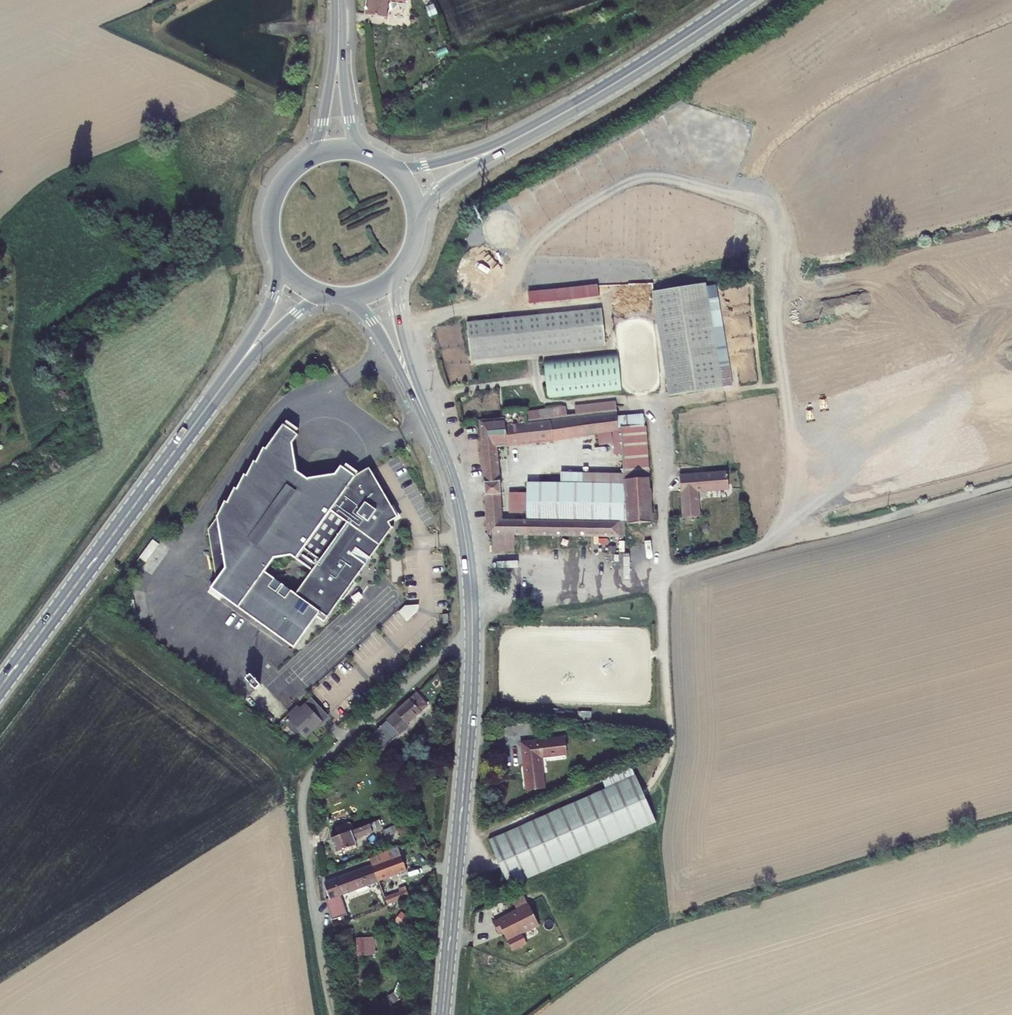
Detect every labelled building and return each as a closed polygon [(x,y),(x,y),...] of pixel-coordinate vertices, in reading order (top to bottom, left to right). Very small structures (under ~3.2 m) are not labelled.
[(365,14),(387,17),(388,9),(389,2),(397,2),(405,3),(405,0),(367,0),(365,14)] [(389,2),(388,9),(392,10),(396,6),(397,2),(389,2)] [(431,16),(436,14),(433,5),(428,7),(431,16)] [(698,279),(648,288),(663,379),(713,371),(698,279)] [(602,284),(532,289),(533,301),(603,297),(602,284)] [(467,322),(471,359),(606,345),(602,307),(467,322)] [(544,359),(547,397),(621,390),(618,352),(544,359)] [(480,421),(485,484),(499,483),(496,447),(554,442),(613,431),(615,455),(623,454),(625,472),(626,484),(562,483),(528,483),(528,493),(510,493),(510,513),(528,513),(528,520),(502,520),(500,494),(485,495),(488,534),(493,534),(515,535),(625,536),(625,521),(629,522),(629,524),(652,522),(648,478),(644,425),(621,427),(621,429),(618,429),(617,418),(615,401),(504,413),(504,419),(480,421)] [(643,416),(617,418),(618,429),(621,429),(621,427),(644,425),(643,416)] [(298,435),(284,425),(266,449),(264,447),(256,463),(254,461),(246,476),(244,475),(236,490),(234,488),(226,504),(224,502),(216,517),(217,517),(209,530),(217,580),(211,588),(294,648),(317,617),(324,622),(341,599),(344,600),(356,583),(354,582),(365,565),(367,567),(373,559),(371,558),(391,529),(394,528),(393,527),(392,528),(389,523),(391,521),(386,512),(392,508),(369,468),(355,476),(341,466),(335,474),(308,479),(297,471),(293,444),(298,435)] [(562,471),(562,483),(626,484),(625,472),(562,471)] [(680,475),(683,518),(700,517),(698,492),(729,489),(727,471),(680,475)] [(485,484),(485,495),(500,494),(499,483),(485,484)] [(386,512),(391,521),(398,517),(392,508),(386,512)] [(515,535),(493,534),(492,551),(515,551),(515,535)] [(143,556),(158,566),(171,547),(155,537),(143,556)] [(401,612),(410,620),(422,608),(413,600),(401,612)] [(251,675),(246,679),(256,690),(261,686),(251,675)] [(380,752),(393,740),(409,725),(407,723),(427,705),(416,694),(381,727),(368,738),(380,752)] [(328,716),(312,698),(300,709),(297,706),(288,715),(291,718),(289,720),(291,722),(288,724),(297,734),(300,732),(305,737),(328,716)] [(580,710),(580,719),(597,719),(597,710),(580,710)] [(564,738),(521,743),(523,763),(526,762),(526,765),(523,765),(527,790),(544,788),(541,757),(566,754),(564,738)] [(629,765),(602,776),(607,788),(634,776),(629,765)] [(509,887),(656,822),(636,776),(634,776),(607,788),(489,840),(509,887)] [(339,835),(331,838),(337,852),(356,845),(355,840),(376,833),(375,831),(383,828),(380,820),(354,830),(339,835)] [(339,835),(354,830),(351,824),(349,823),(336,828),(339,835)] [(383,830),(387,841),(400,836),(396,825),(390,827),(390,828),(383,830)] [(383,853),(369,858),(372,865),(378,881),(407,870),(402,858),(398,848),(383,853)] [(337,896),(378,881),(372,865),(325,883),(330,898),(326,900),(332,920),(344,916),(337,896)] [(400,891),(385,898),(388,905),(401,899),(403,899),(400,891)] [(529,904),(493,922),(499,934),(503,932),(512,950),(527,943),(522,933),(539,925),(529,904)] [(404,925),(410,916),(403,911),(397,920),(404,925)] [(364,953),(377,952),(376,935),(363,936),(364,953)]
